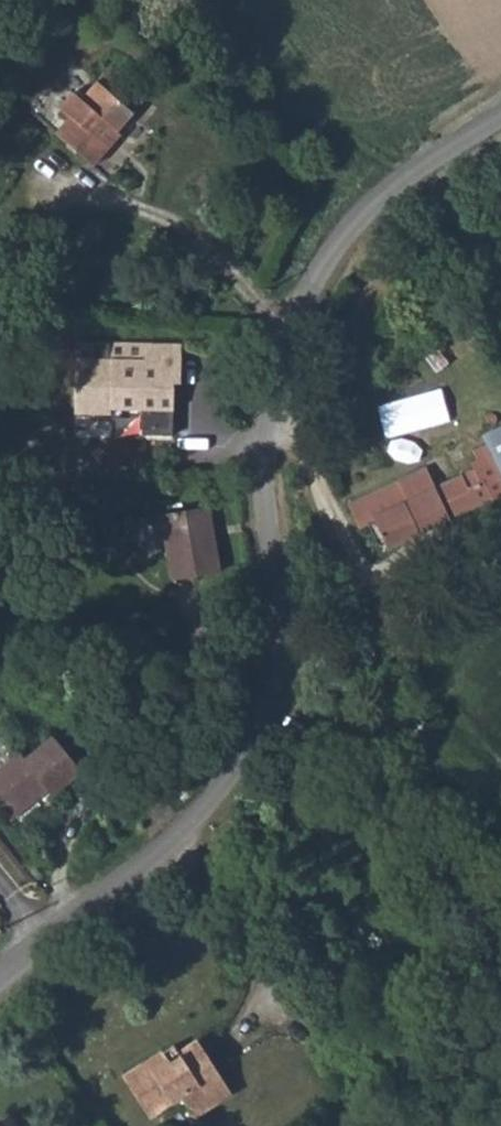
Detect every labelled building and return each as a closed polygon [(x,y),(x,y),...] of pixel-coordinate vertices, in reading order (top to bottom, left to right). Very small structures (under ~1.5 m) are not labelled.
[(143,104),(114,67),(101,76),(99,85),(118,109),(123,116),(143,104)] [(89,68),(70,86),(82,97),(87,101),(99,85),(101,76),(89,68)] [(99,85),(87,101),(71,118),(91,144),(112,130),(104,118),(118,109),(99,85)] [(82,97),(64,110),(71,118),(87,101),(82,97)] [(81,343),(79,409),(144,411),(143,430),(180,431),(183,346),(81,343)] [(452,409),(326,490),(340,516),(344,514),(347,519),(357,513),(368,532),(472,481),(480,443),(452,409)] [(480,443),(500,492),(500,434),(480,443)] [(207,514),(158,518),(164,569),(211,567),(207,514)] [(211,567),(164,569),(165,587),(213,583),(211,567)] [(47,752),(7,785),(27,809),(90,749),(82,740),(55,762),(47,752)] [(90,749),(27,809),(34,818),(69,789),(79,800),(108,774),(90,749)] [(205,1062),(209,1067),(198,1074),(191,1061),(152,1086),(176,1124),(209,1103),(224,1125),(229,1125),(248,1114),(234,1091),(246,1084),(224,1050),(205,1062)]
